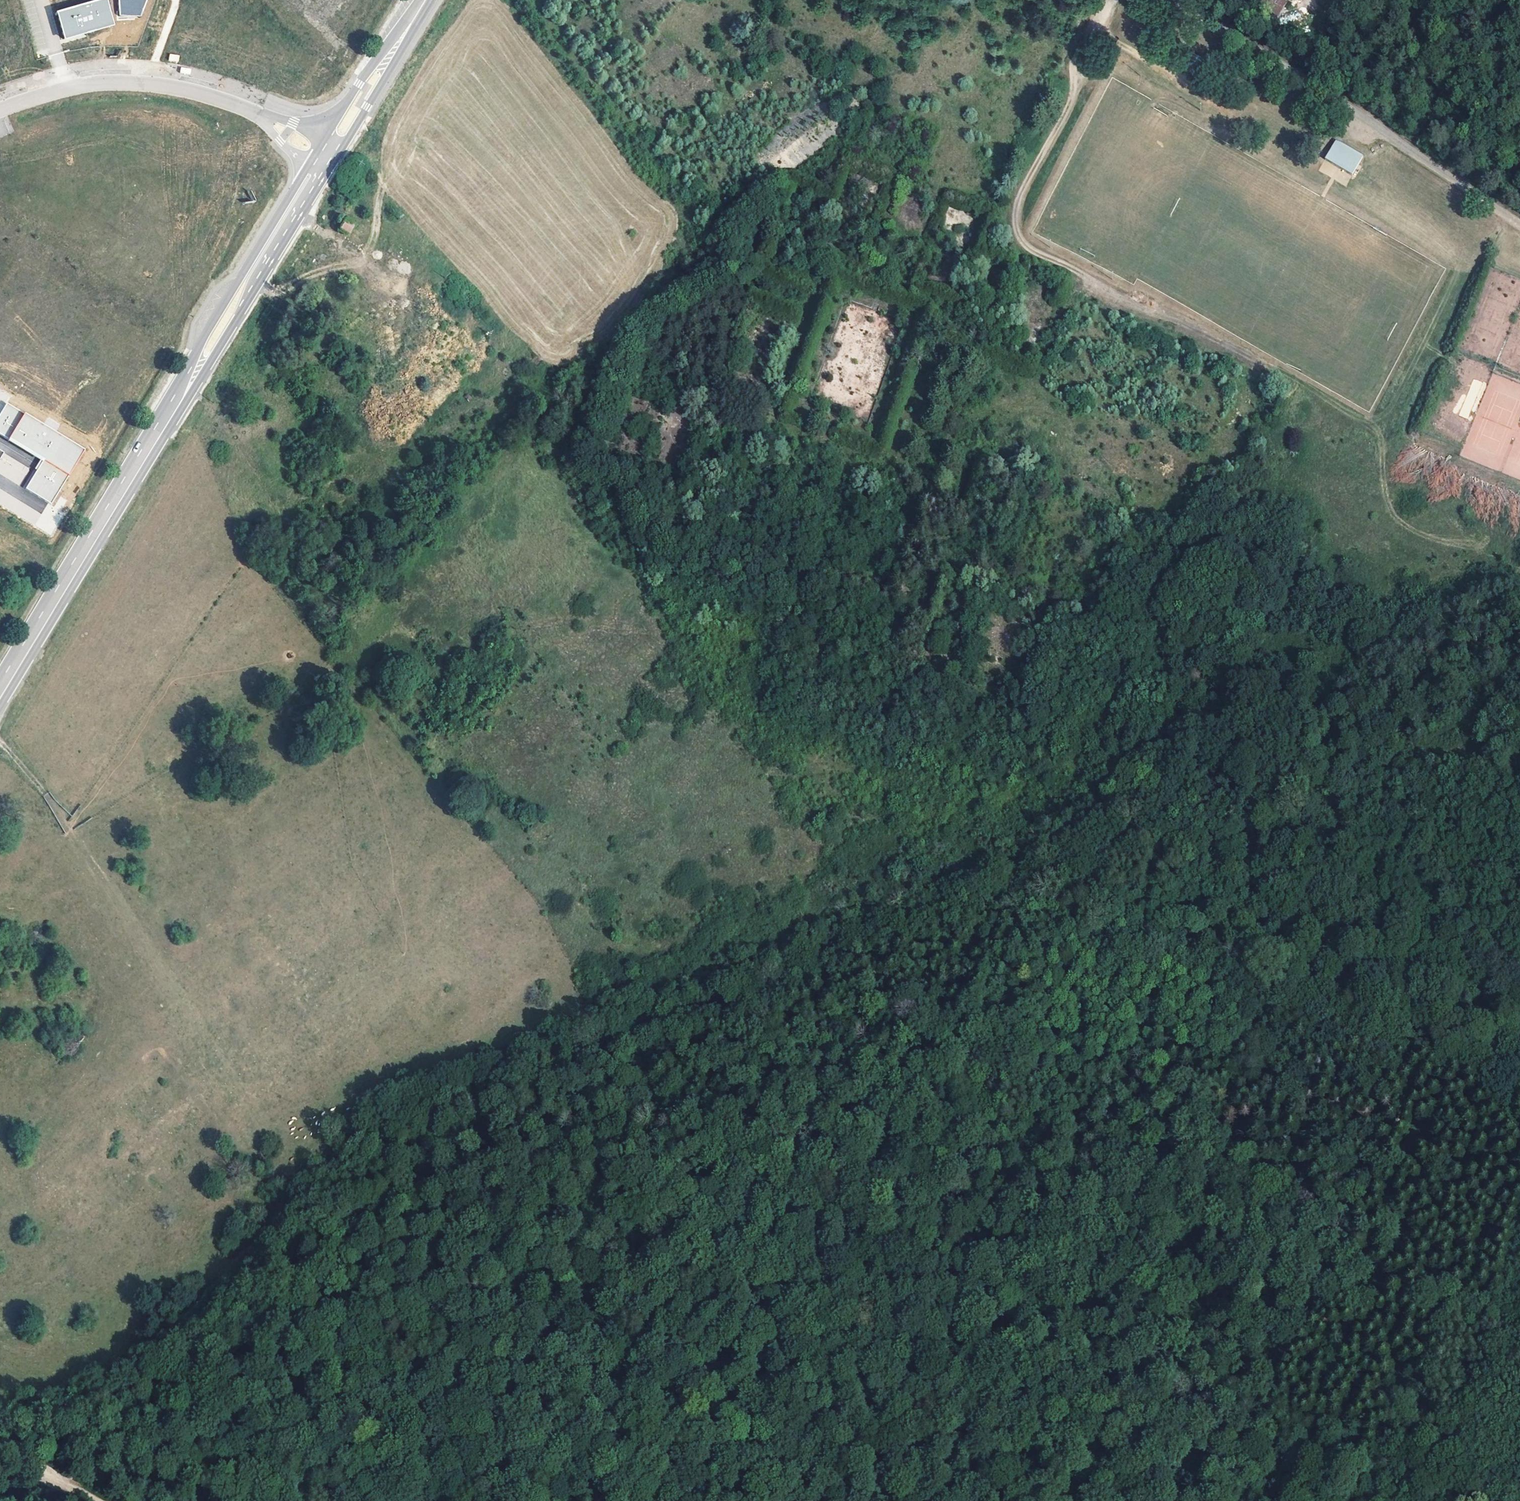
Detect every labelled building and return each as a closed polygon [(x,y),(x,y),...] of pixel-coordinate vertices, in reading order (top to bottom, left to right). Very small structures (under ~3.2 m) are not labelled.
[(59,11),(60,15),(62,15),(68,36),(89,31),(90,33),(100,30),(99,28),(113,24),(106,0),(100,0),(59,11)] [(120,15),(142,14),(147,0),(119,0),(120,15)] [(1254,8),(1276,21),(1286,5),(1279,0),(1258,0),(1254,8)] [(169,53),(168,61),(178,62),(179,55),(169,53)] [(1363,155),(1336,139),(1325,158),(1352,174),(1363,155)] [(344,220),(340,228),(349,234),(354,226),(344,220)] [(8,403),(0,415),(0,433),(44,459),(27,487),(53,503),(85,449),(8,403)] [(58,428),(59,422),(48,419),(46,425),(58,428)] [(11,470),(16,458),(0,451),(0,473),(12,478),(15,471),(11,470)]
